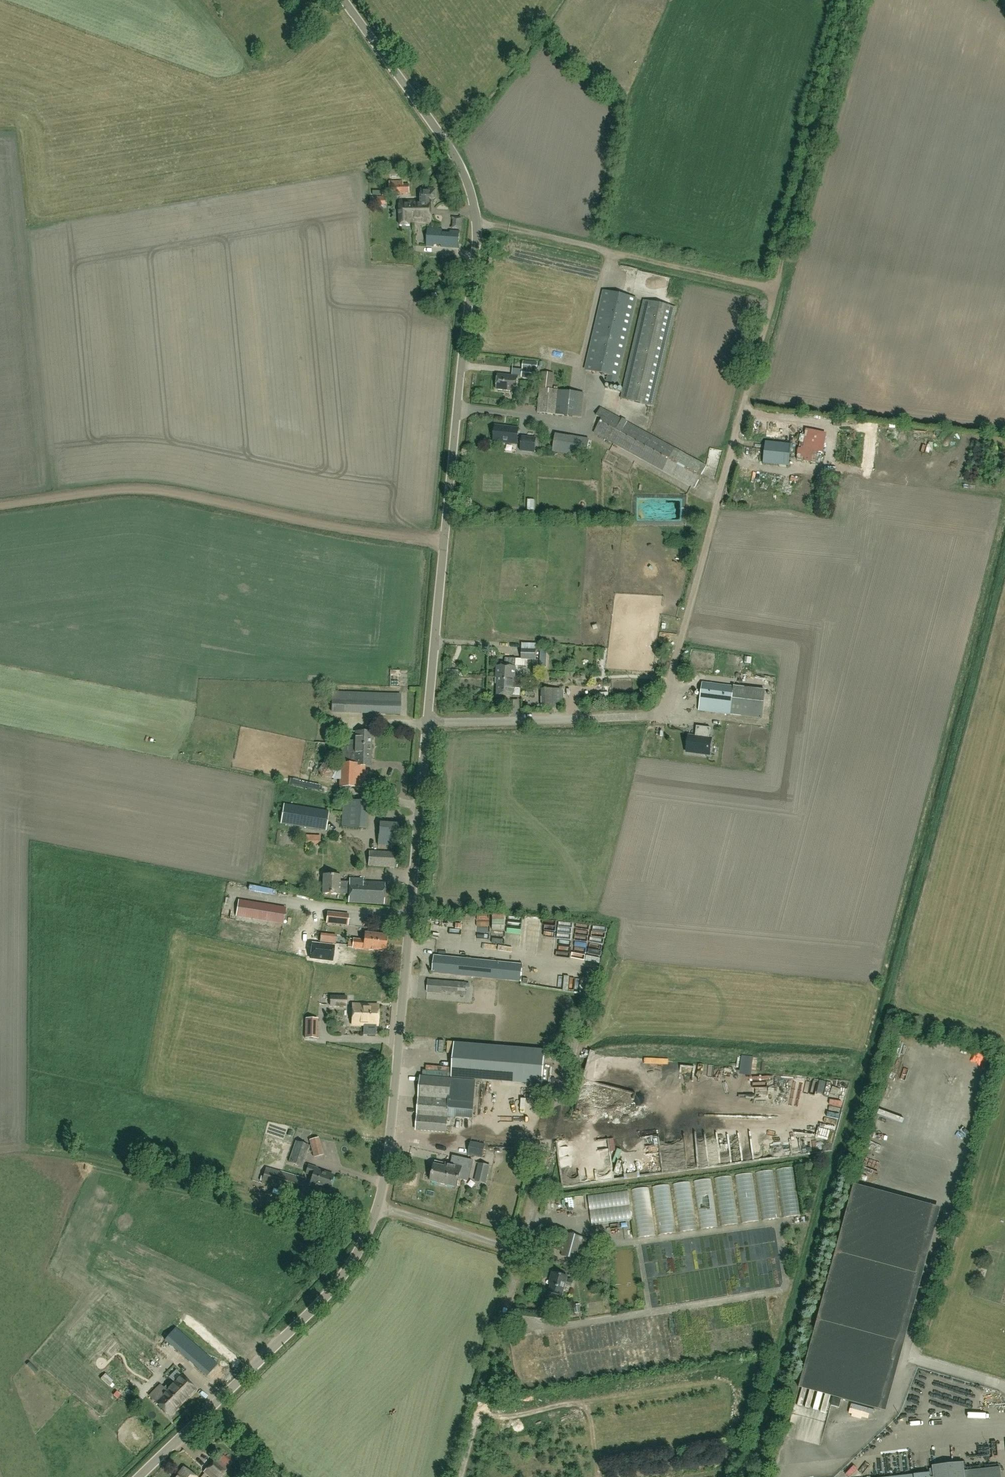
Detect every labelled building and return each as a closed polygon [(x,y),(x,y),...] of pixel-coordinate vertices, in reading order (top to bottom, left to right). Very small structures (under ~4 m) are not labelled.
[(409,193),(409,185),(401,185),(401,181),(389,181),(389,194),(396,194),(396,193),(409,193)] [(413,213),(413,222),(431,222),(431,201),(429,201),(428,198),(435,198),(435,189),(421,190),(421,201),(415,201),(415,213),(413,213)] [(400,226),(409,226),(409,222),(413,222),(413,213),(415,213),(415,201),(399,201),(400,226)] [(442,229),(428,228),(426,246),(458,248),(459,231),(450,231),(449,233),(442,233),(442,229)] [(616,383),(636,298),(604,291),(585,370),(608,375),(606,381),(616,383)] [(441,307),(441,299),(438,297),(428,296),(424,298),(424,306),(428,308),(438,308),(441,307)] [(621,398),(653,406),(676,307),(644,300),(621,398)] [(537,363),(523,361),(521,377),(535,379),(537,363)] [(542,372),(540,388),(552,389),(554,373),(542,372)] [(516,392),(517,377),(498,374),(496,389),(516,392)] [(584,393),(552,389),(540,388),(537,412),(582,417),(584,393)] [(601,419),(594,433),(694,488),(706,466),(601,408),(597,416),(601,419)] [(517,438),(518,429),(508,427),(508,428),(495,427),(493,442),(521,445),(520,451),(534,453),(536,440),(517,438)] [(586,457),(589,440),(556,434),(553,451),(586,457)] [(791,442),(764,439),(762,463),(789,466),(791,442)] [(605,463),(617,463),(617,453),(605,453),(605,463)] [(696,646),(712,646),(712,638),(696,637),(696,646)] [(522,649),(521,659),(526,659),(536,660),(536,650),(522,649)] [(695,673),(717,673),(718,657),(696,656),(695,673)] [(515,666),(515,658),(505,658),(505,665),(497,665),(496,676),(498,676),(515,677),(515,666)] [(520,677),(515,677),(498,676),(497,694),(512,695),(513,686),(520,686),(520,677)] [(766,691),(733,687),(702,683),(699,710),(740,715),(740,716),(762,719),(766,691)] [(541,708),(565,707),(564,689),(541,689),(541,708)] [(335,711),(345,711),(346,692),(331,692),(331,700),(331,710),(335,710),(335,711)] [(346,692),(345,711),(400,713),(401,694),(346,692)] [(695,737),(688,737),(686,753),(709,756),(711,739),(709,739),(710,728),(696,726),(695,737)] [(348,741),(347,745),(372,746),(372,733),(356,732),(356,742),(348,741)] [(355,750),(355,765),(358,765),(358,766),(371,767),(372,746),(347,745),(347,749),(355,750)] [(341,764),(340,787),(357,788),(358,766),(358,765),(355,765),(341,764)] [(366,829),(367,802),(343,800),(341,828),(366,829)] [(325,831),(329,811),(284,803),(280,824),(325,831)] [(397,847),(399,823),(380,822),(378,845),(397,847)] [(308,836),(307,844),(321,844),(322,836),(308,836)] [(397,867),(398,852),(369,851),(368,866),(397,867)] [(383,905),(384,883),(362,882),(363,879),(349,879),(349,883),(339,883),(339,877),(323,876),(322,896),(338,897),(338,895),(349,895),(348,904),(383,905)] [(282,929),(286,907),(238,899),(235,916),(236,917),(235,921),(282,929)] [(328,912),(327,923),(348,926),(350,915),(328,912)] [(557,936),(558,925),(551,925),(550,935),(557,936)] [(584,938),(592,938),(591,926),(584,927),(584,938)] [(385,952),(387,936),(365,933),(364,940),(353,939),(352,948),(385,952)] [(320,935),(319,943),(331,944),(331,936),(320,935)] [(312,944),(310,959),(332,962),(334,946),(312,944)] [(521,982),(523,965),(434,956),(433,973),(521,982)] [(546,985),(556,988),(558,976),(548,974),(546,985)] [(427,993),(441,994),(442,980),(428,979),(427,993)] [(466,990),(466,983),(466,982),(459,981),(456,981),(455,995),(465,996),(466,992),(466,990)] [(347,996),(331,995),(330,1007),(346,1008),(347,996)] [(350,1023),(377,1026),(379,1005),(352,1002),(350,1023)] [(317,1039),(318,1019),(305,1018),(305,1038),(317,1039)] [(542,1085),(545,1051),(454,1043),(451,1077),(542,1085)] [(712,1084),(711,1072),(702,1072),(702,1085),(712,1084)] [(472,1119),(476,1082),(421,1077),(416,1130),(447,1133),(448,1119),(456,1119),(456,1117),(472,1119)] [(709,1112),(699,1114),(700,1123),(710,1122),(709,1112)] [(367,1136),(354,1135),(354,1145),(366,1145),(367,1136)] [(649,1150),(661,1150),(660,1136),(648,1136),(649,1150)] [(611,1140),(599,1140),(599,1149),(603,1149),(603,1156),(610,1156),(610,1148),(611,1148),(611,1140)] [(295,1141),(288,1163),(303,1167),(309,1146),(295,1141)] [(482,1158),(485,1144),(470,1141),(468,1155),(482,1158)] [(683,1151),(684,1169),(701,1168),(700,1150),(683,1151)] [(663,1156),(652,1157),(653,1165),(649,1165),(650,1172),(665,1171),(663,1156)] [(430,1181),(444,1184),(449,1164),(445,1163),(445,1167),(434,1164),(430,1181)] [(488,1176),(490,1166),(479,1163),(476,1173),(488,1176)] [(465,1174),(466,1168),(449,1164),(444,1184),(457,1188),(461,1173),(465,1174)] [(328,1190),(333,1175),(316,1170),(316,1168),(308,1165),(306,1172),(312,1175),(309,1184),(328,1190)] [(300,1194),(304,1179),(266,1168),(261,1183),(300,1194)] [(408,1185),(415,1187),(418,1174),(410,1173),(408,1185)] [(699,1181),(702,1229),(719,1228),(716,1180),(699,1181)] [(681,1232),(698,1231),(695,1183),(678,1184),(681,1232)] [(842,1399),(880,1410),(935,1207),(854,1185),(801,1382),(840,1393),(838,1398),(842,1399)] [(996,1218),(1004,1219),(1004,1189),(1002,1199),(1000,1199),(996,1218)] [(592,1226),(633,1221),(628,1191),(588,1196),(592,1226)] [(739,1224),(738,1199),(723,1200),(725,1225),(739,1224)] [(766,1221),(782,1218),(779,1199),(763,1201),(766,1221)] [(746,1222),(760,1222),(759,1200),(745,1201),(746,1222)] [(642,1237),(656,1237),(654,1203),(640,1204),(642,1237)] [(799,1203),(786,1203),(787,1216),(800,1216),(799,1203)] [(619,1233),(620,1239),(630,1236),(628,1231),(619,1233)] [(590,1239),(583,1237),(568,1233),(561,1256),(577,1260),(579,1252),(586,1254),(590,1239)] [(572,1287),(573,1281),(567,1279),(567,1277),(552,1273),(550,1280),(552,1281),(549,1293),(562,1296),(565,1285),(572,1287)] [(142,1308),(140,1315),(150,1318),(152,1311),(142,1308)] [(166,1340),(170,1343),(182,1354),(201,1371),(200,1372),(207,1378),(218,1365),(176,1328),(166,1340)] [(151,1372),(167,1359),(155,1344),(150,1349),(143,1351),(142,1352),(140,1345),(136,1340),(133,1342),(124,1345),(122,1338),(119,1334),(107,1344),(110,1353),(117,1351),(117,1352),(130,1368),(141,1364),(142,1367),(144,1370),(139,1371),(144,1378),(151,1372)] [(217,1382),(225,1374),(219,1369),(212,1377),(217,1382)] [(167,1389),(182,1404),(195,1390),(181,1376),(167,1389)] [(182,1404),(167,1389),(154,1403),(169,1417),(182,1404)] [(829,1414),(833,1394),(826,1392),(823,1413),(829,1414)] [(840,1408),(842,1400),(834,1398),(831,1406),(840,1408)] [(228,1468),(215,1458),(204,1472),(210,1476),(220,1476),(228,1468)] [(1000,1467),(964,1471),(963,1462),(933,1465),(934,1476),(931,1476),(1001,1476),(1000,1467)] [(238,1476),(243,1476),(249,1472),(245,1467),(236,1475),(238,1476)] [(183,1468),(176,1476),(195,1476),(183,1468)]
